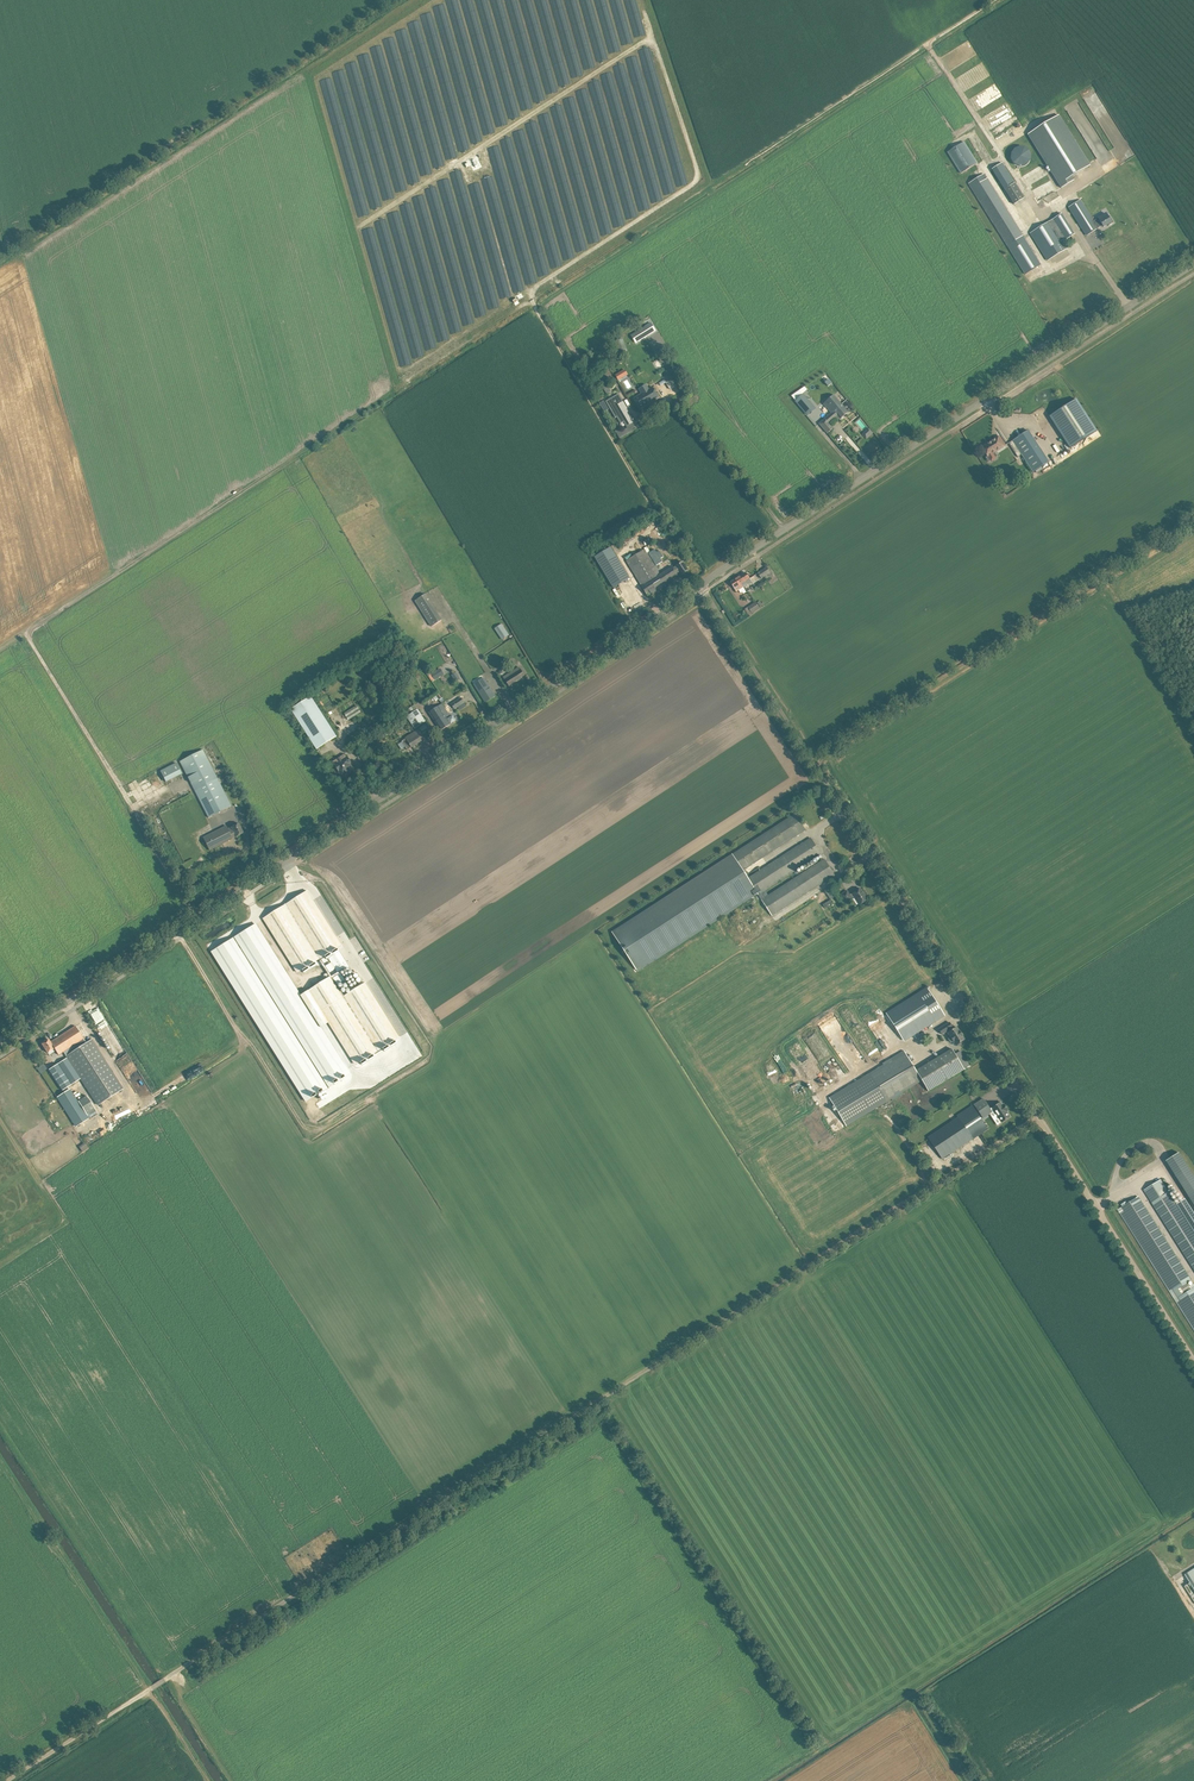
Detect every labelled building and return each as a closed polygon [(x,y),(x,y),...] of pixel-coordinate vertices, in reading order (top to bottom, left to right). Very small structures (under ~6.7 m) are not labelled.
[(1090,165),(1059,114),(1028,134),(1061,188),(1074,180),(1072,176),(1090,165)] [(977,163),(964,141),(947,152),(961,173),(977,163)] [(1013,147),(1013,165),(1030,165),(1031,147),(1013,147)] [(1013,205),(1025,199),(1005,162),(993,168),(1013,205)] [(1041,265),(984,174),(969,183),(1025,274),(1041,265)] [(1045,192),(1045,191),(1049,189),(1049,191),(1055,188),(1050,180),(1033,190),(1036,197),(1045,192)] [(1047,202),(1059,196),(1056,191),(1045,197),(1047,202)] [(1082,198),(1080,200),(1069,207),(1087,236),(1103,226),(1103,227),(1111,222),(1106,213),(1098,218),(1093,221),(1082,203),(1084,202),(1082,198)] [(1074,234),(1062,214),(1031,233),(1048,260),(1067,248),(1063,241),(1074,234)] [(152,245),(148,246),(149,248),(164,244),(163,241),(159,242),(157,233),(150,235),(152,245)] [(640,340),(655,331),(651,323),(635,333),(640,340)] [(627,352),(623,340),(615,343),(619,355),(627,352)] [(633,375),(628,379),(630,383),(636,380),(633,375)] [(672,379),(666,382),(671,390),(677,386),(672,379)] [(659,397),(656,392),(653,387),(634,399),(640,409),(659,397)] [(626,426),(635,422),(618,394),(606,401),(610,409),(612,408),(614,412),(612,413),(615,418),(617,417),(621,424),(624,422),(626,426)] [(803,394),(795,401),(804,411),(812,404),(803,394)] [(831,413),(834,411),(842,404),(834,395),(824,404),(831,413)] [(1076,399),(1050,416),(1070,448),(1075,444),(1097,431),(1076,399)] [(831,413),(819,424),(827,433),(832,429),(828,424),(838,416),(841,419),(848,412),(842,404),(834,411),(831,413)] [(1014,442),(1009,444),(1018,457),(1022,454),(1024,457),(1021,459),(1023,462),(1026,460),(1033,472),(1035,471),(1036,473),(1043,469),(1042,467),(1049,463),(1028,430),(1013,440),(1014,442)] [(1082,441),(1085,446),(1102,436),(1099,431),(1082,441)] [(988,457),(991,462),(996,458),(993,453),(1005,445),(999,436),(982,448),(988,457)] [(629,578),(610,547),(595,557),(614,588),(625,581),(628,579),(629,578)] [(645,549),(626,561),(648,597),(679,577),(682,575),(688,571),(682,562),(676,566),(673,568),(672,566),(659,574),(645,549)] [(655,549),(648,553),(656,566),(662,562),(660,559),(663,557),(659,551),(656,552),(655,549)] [(770,573),(770,572),(767,567),(758,573),(761,578),(764,577),(766,580),(771,576),(769,573),(770,573)] [(746,573),(738,578),(744,587),(752,582),(746,573)] [(744,587),(738,578),(731,583),(736,592),(744,587)] [(431,626),(442,620),(425,594),(415,601),(431,626)] [(747,607),(751,614),(760,608),(756,602),(747,607)] [(510,635),(502,623),(494,628),(502,640),(510,635)] [(382,655),(386,661),(395,655),(392,649),(382,655)] [(525,676),(519,667),(504,677),(509,686),(525,676)] [(442,668),(429,674),(432,681),(445,675),(442,668)] [(455,681),(460,679),(457,672),(452,675),(455,681)] [(474,685),(485,702),(493,697),(493,698),(495,697),(495,696),(484,677),(474,685)] [(443,691),(436,695),(441,702),(443,701),(444,703),(448,700),(443,691)] [(311,696),(290,709),(317,749),(326,743),(337,736),(323,715),(311,696)] [(464,703),(461,697),(451,704),(455,709),(464,703)] [(442,703),(429,712),(441,730),(450,724),(450,723),(451,723),(455,720),(452,715),(448,718),(448,719),(447,719),(446,717),(449,715),(445,709),(442,703)] [(357,705),(344,712),(349,719),(361,711),(357,705)] [(426,721),(414,705),(404,712),(407,716),(415,729),(426,721)] [(432,729),(427,722),(420,727),(425,735),(432,729)] [(421,741),(418,736),(415,731),(405,737),(406,738),(401,741),(407,750),(421,741)] [(203,749),(180,761),(208,817),(231,805),(203,749)] [(135,764),(147,772),(156,759),(143,750),(135,764)] [(344,754),(332,762),(333,762),(334,761),(336,764),(334,765),(339,772),(344,769),(347,774),(354,769),(351,764),(352,763),(348,756),(346,757),(344,754)] [(176,763),(160,771),(165,782),(181,774),(176,763)] [(805,830),(795,814),(732,854),(743,870),(749,866),(805,830)] [(243,833),(238,823),(228,829),(226,826),(203,838),(209,850),(233,838),(232,838),(235,836),(236,837),(243,833)] [(821,854),(811,838),(754,875),(748,878),(758,894),(758,895),(821,854)] [(767,912),(769,911),(761,899),(758,895),(758,894),(748,878),(754,875),(749,866),(743,870),(732,854),(612,931),(638,972),(756,895),(767,912)] [(769,911),(772,916),(835,875),(824,859),(819,862),(764,898),(761,893),(758,895),(761,899),(769,911)] [(854,896),(859,905),(868,899),(865,894),(864,895),(863,893),(863,892),(860,888),(852,894),(850,895),(847,891),(841,895),(845,902),(852,898),(854,896)] [(305,889),(263,917),(297,969),(317,956),(339,991),(319,1004),(353,1056),(394,1030),(361,977),(341,989),(330,973),(349,962),(339,947),(327,954),(336,967),(329,971),(319,955),(339,942),(305,889)] [(265,899),(270,907),(279,902),(274,894),(265,899)] [(349,1074),(254,924),(211,950),(306,1101),(349,1074)] [(908,1002),(907,1001),(887,1014),(902,1038),(935,1017),(936,1018),(943,1014),(928,990),(923,993),(908,1002)] [(942,1034),(943,1033),(947,1031),(948,1033),(951,1037),(948,1039),(951,1042),(953,1041),(956,1045),(958,1044),(958,1045),(963,1042),(963,1041),(965,1040),(957,1027),(953,1029),(952,1027),(953,1027),(949,1022),(938,1029),(942,1034)] [(75,1026),(50,1042),(54,1048),(58,1054),(63,1051),(66,1056),(65,1056),(97,1105),(123,1089),(91,1039),(86,1042),(79,1031),(75,1026)] [(884,1038),(879,1042),(885,1051),(890,1047),(884,1038)] [(54,1048),(50,1042),(49,1039),(42,1044),(47,1052),(54,1048)] [(905,1053),(830,1098),(846,1125),(921,1080),(928,1091),(964,1069),(952,1048),(916,1070),(905,1053)] [(66,1059),(49,1069),(62,1090),(79,1079),(70,1064),(67,1058),(66,1059)] [(204,1062),(173,1078),(176,1085),(209,1068),(206,1063),(205,1063),(204,1062)] [(44,1064),(37,1068),(40,1073),(47,1069),(44,1064)] [(69,1089),(57,1097),(76,1127),(88,1119),(85,1115),(88,1113),(89,1116),(96,1111),(86,1095),(77,1101),(69,1089)] [(1010,1116),(1007,1111),(1008,1111),(1003,1104),(1002,1105),(1000,1102),(992,1108),(992,1109),(991,1110),(983,1099),(974,1105),(983,1118),(994,1111),(998,1117),(999,1116),(1003,1121),(1010,1116)] [(54,1100),(49,1104),(54,1110),(59,1106),(54,1100)] [(942,1159),(988,1128),(972,1106),(957,1116),(958,1117),(928,1137),(942,1159)] [(82,1152),(89,1148),(85,1142),(79,1146),(82,1152)] [(1180,1152),(1166,1161),(1193,1205),(1193,1175),(1180,1152)] [(1161,1180),(1144,1190),(1193,1268),(1193,1232),(1161,1180)] [(1123,1207),(1122,1207),(1175,1291),(1180,1288),(1192,1280),(1139,1197),(1128,1203),(1127,1202),(1122,1205),(1123,1207)] [(1118,1210),(1193,1330),(1193,1287),(1184,1294),(1180,1288),(1175,1291),(1122,1207),(1118,1210)] [(1184,1585),(1193,1600),(1193,1569),(1186,1575),(1190,1582),(1184,1585)]
